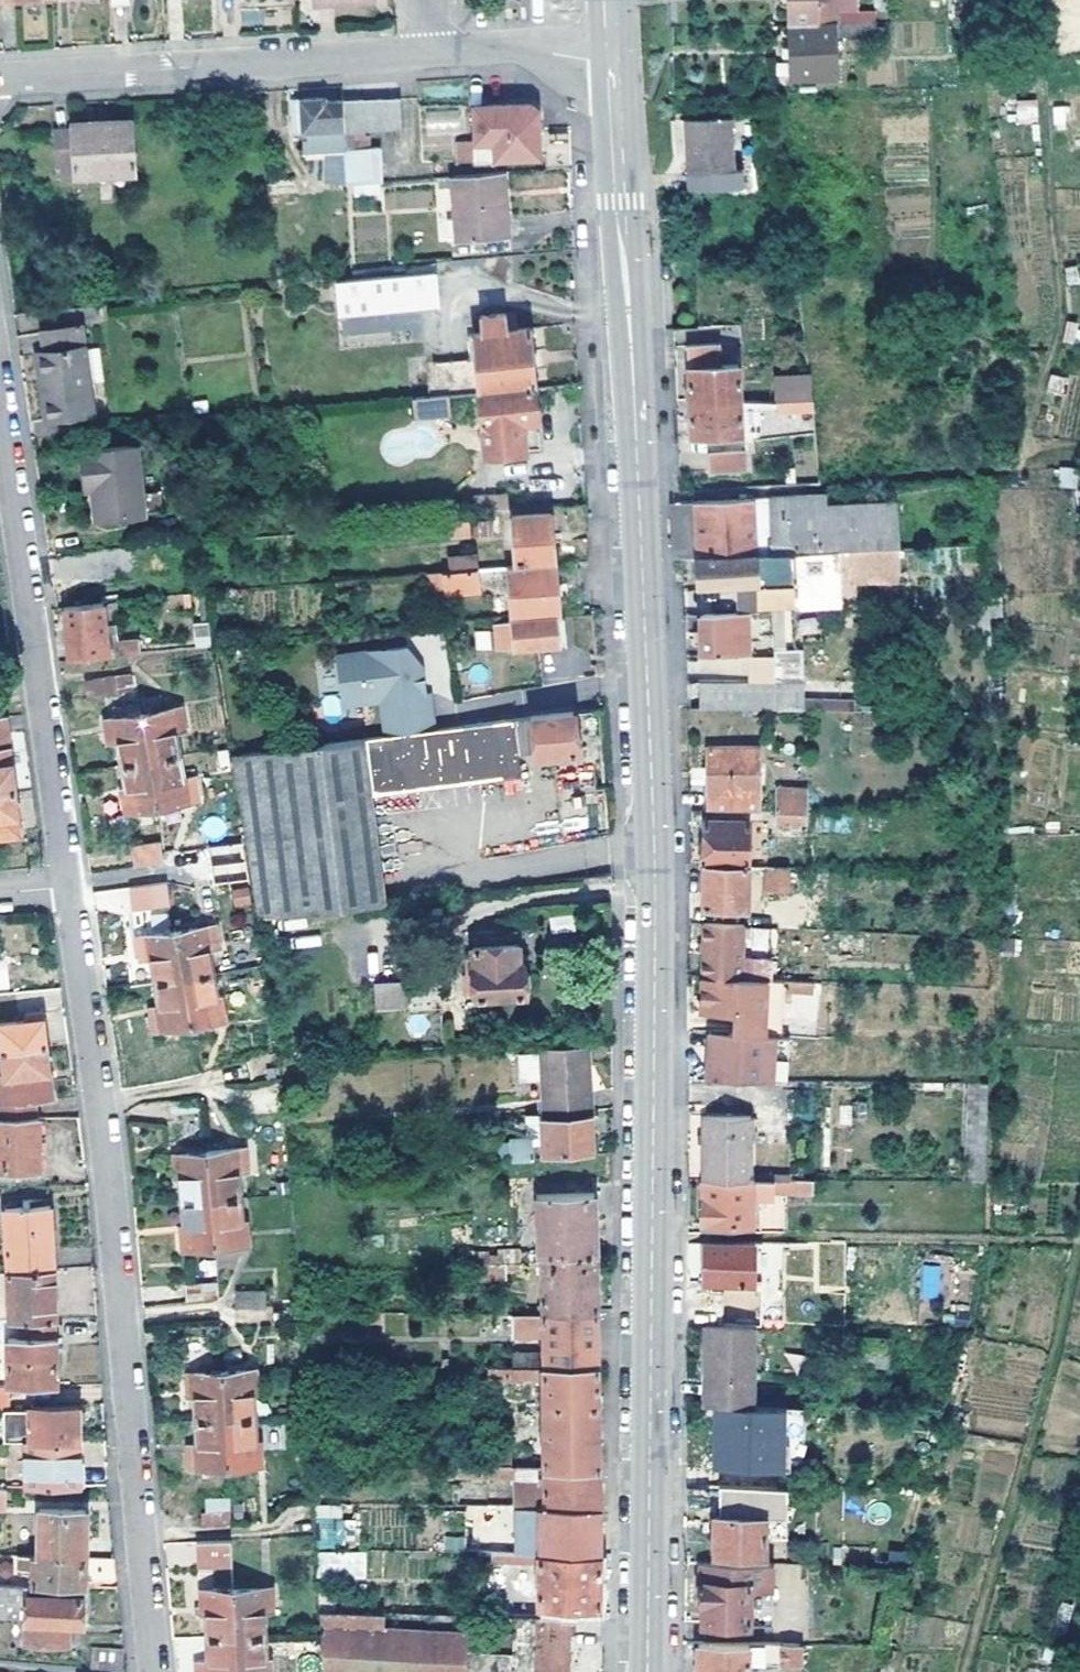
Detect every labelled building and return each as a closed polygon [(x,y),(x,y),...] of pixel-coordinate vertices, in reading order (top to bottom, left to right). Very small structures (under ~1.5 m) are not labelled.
[(835,23),(833,0),(786,0),(787,24),(789,78),(837,75),(835,38),(880,36),(879,31),(873,22),(835,23)] [(348,126),(346,98),(328,100),(326,96),(296,98),(298,130),(307,130),(309,148),(349,146),(348,126)] [(400,96),(346,98),(348,126),(363,127),(403,124),(400,96)] [(1038,121),(1038,100),(1017,100),(1017,121),(1038,121)] [(474,139),(477,162),(532,160),(532,154),(543,154),(541,109),(532,101),(477,105),(478,137),(474,139)] [(61,130),(66,175),(142,164),(135,112),(76,121),(76,127),(61,130)] [(688,117),(691,170),(715,168),(715,184),(748,182),(747,166),(736,166),(733,116),(688,117)] [(363,127),(348,126),(349,146),(362,146),(363,127)] [(474,139),(459,139),(461,163),(477,162),(474,139)] [(349,146),(352,188),(384,184),(382,146),(362,146),(349,146)] [(692,184),(715,184),(715,168),(691,170),(692,184)] [(508,173),(455,177),(460,235),(512,234),(511,213),(502,214),(501,191),(509,190),(508,173)] [(511,213),(509,190),(501,191),(502,214),(511,213)] [(443,268),(410,272),(413,303),(446,300),(443,268)] [(413,303),(410,272),(346,277),(348,310),(413,303)] [(485,389),(538,384),(533,328),(520,328),(520,312),(487,314),(487,321),(474,322),(475,346),(433,349),(437,391),(454,391),(485,389)] [(49,414),(84,411),(96,409),(85,323),(46,329),(47,348),(40,349),(49,414)] [(689,345),(693,401),(742,398),(738,342),(689,345)] [(779,380),(780,400),(814,398),(812,377),(779,380)] [(541,418),(538,384),(485,389),(489,452),(528,450),(526,419),(541,418)] [(454,410),(454,391),(437,391),(419,394),(421,413),(454,410)] [(742,398),(693,401),(696,436),(744,432),(742,398)] [(814,398),(780,400),(782,410),(815,409),(814,398)] [(40,416),(42,435),(46,434),(86,430),(84,411),(49,414),(40,416)] [(151,448),(92,453),(94,478),(104,477),(105,492),(108,525),(157,521),(151,448)] [(713,451),(714,470),(747,467),(746,449),(713,451)] [(104,477),(94,478),(96,493),(105,492),(104,477)] [(476,494),(477,507),(510,506),(509,493),(476,494)] [(677,556),(684,556),(699,556),(758,553),(793,551),(839,548),(884,546),(901,545),(900,503),(829,506),(828,498),(774,500),(773,496),(683,499),(675,500),(676,519),(677,534),(677,544),(677,556)] [(520,563),(558,561),(552,512),(515,515),(520,563)] [(470,516),(451,518),(451,533),(472,531),(470,516)] [(884,546),(839,548),(841,574),(886,572),(884,546)] [(796,609),(833,608),(843,606),(841,574),(839,548),(793,551),(793,579),(796,609)] [(793,551),(758,553),(760,581),(793,579),(793,551)] [(456,569),(478,567),(476,553),(455,555),(456,569)] [(758,553),(699,556),(701,584),(760,581),(758,553)] [(558,561),(520,563),(510,565),(516,613),(517,622),(559,616),(563,615),(558,561)] [(480,590),(478,567),(456,569),(446,570),(448,594),(480,590)] [(110,656),(103,602),(66,607),(72,659),(110,656)] [(751,653),(751,612),(702,614),(703,655),(747,655),(747,669),(774,669),(774,681),(774,684),(779,684),(778,671),(778,654),(768,654),(769,646),(759,646),(760,653),(751,653)] [(559,616),(517,622),(499,625),(502,651),(560,643),(560,650),(568,647),(565,628),(559,627),(559,616)] [(474,650),(491,650),(491,631),(474,631),(474,650)] [(778,671),(779,684),(809,684),(810,641),(779,641),(779,642),(778,654),(778,671)] [(388,735),(436,730),(432,695),(427,696),(425,680),(417,681),(416,670),(411,670),(408,648),(342,656),(348,705),(384,700),(388,735)] [(134,673),(84,679),(86,697),(136,690),(134,673)] [(321,696),(323,717),(341,715),(339,694),(321,696)] [(807,699),(807,712),(851,711),(851,698),(807,699)] [(173,708),(143,712),(151,759),(179,753),(176,732),(187,730),(184,707),(173,708)] [(577,711),(436,730),(388,735),(230,754),(246,858),(258,921),(388,904),(376,799),(528,778),(521,735),(534,734),(538,758),(581,753),(577,711)] [(151,759),(143,712),(117,717),(106,718),(109,742),(120,740),(124,763),(151,759)] [(18,793),(9,715),(0,717),(0,795),(18,793)] [(710,746),(712,810),(730,810),(761,810),(760,747),(710,746)] [(179,753),(151,759),(158,806),(199,800),(195,775),(183,777),(179,753)] [(158,806),(151,759),(124,763),(127,787),(121,787),(125,811),(131,810),(158,806)] [(18,793),(0,795),(0,838),(22,835),(18,793)] [(778,794),(778,811),(810,810),(809,794),(778,794)] [(810,810),(778,811),(778,821),(785,822),(784,827),(804,827),(805,820),(810,820),(810,810)] [(846,830),(845,818),(817,819),(818,832),(846,830)] [(706,866),(750,866),(752,821),(706,819),(706,842),(704,842),(702,865),(706,866)] [(134,865),(165,860),(163,842),(132,846),(134,865)] [(235,860),(209,865),(211,881),(237,877),(235,860)] [(748,908),(750,866),(706,866),(705,906),(748,908)] [(762,867),(762,893),(793,893),(793,867),(762,867)] [(167,882),(129,886),(132,912),(169,908),(167,882)] [(239,886),(224,889),(227,904),(242,902),(239,886)] [(743,926),(702,925),(701,983),(767,984),(769,984),(769,959),(742,958),(743,926)] [(177,933),(186,979),(213,975),(209,952),(219,951),(215,927),(205,929),(177,933)] [(776,948),(776,928),(747,928),(747,948),(776,948)] [(157,984),(186,979),(177,933),(149,937),(157,984)] [(477,990),(477,998),(526,994),(526,988),(532,984),(531,970),(525,969),(525,963),(520,962),(519,945),(474,949),(476,973),(477,990)] [(465,992),(477,990),(476,973),(465,975),(465,992)] [(186,979),(193,1026),(221,1021),(213,975),(186,979)] [(193,1026),(186,979),(157,984),(161,1006),(151,1009),(155,1032),(166,1030),(193,1026)] [(767,984),(701,983),(701,999),(707,999),(707,1015),(734,1016),(733,1035),(767,1036),(767,984)] [(769,984),(767,984),(767,1036),(776,1036),(783,1036),(784,984),(769,984)] [(407,1009),(406,989),(376,991),(377,1011),(407,1009)] [(2,1026),(3,1051),(48,1048),(44,1014),(25,1014),(26,1023),(2,1026)] [(733,1035),(731,1035),(730,1053),(718,1052),(717,1060),(711,1060),(710,1077),(775,1079),(776,1036),(767,1036),(733,1035)] [(590,1046),(544,1049),(548,1113),(589,1111),(586,1066),(591,1065),(590,1046)] [(48,1048),(3,1051),(7,1078),(9,1098),(1,1099),(2,1118),(36,1117),(36,1100),(53,1099),(48,1048)] [(1,1099),(9,1098),(7,1078),(0,1078),(0,1085),(1,1099)] [(544,1119),(547,1152),(595,1149),(594,1133),(593,1115),(544,1119)] [(705,1116),(704,1179),(752,1179),(751,1118),(705,1116)] [(0,1118),(0,1174),(41,1174),(40,1117),(36,1117),(2,1118),(0,1118)] [(516,1154),(514,1161),(538,1159),(537,1139),(514,1138),(513,1143),(492,1145),(492,1149),(487,1150),(485,1158),(516,1154)] [(206,1154),(211,1201),(240,1198),(238,1177),(248,1176),(247,1151),(236,1152),(206,1154)] [(184,1203),(211,1201),(206,1154),(180,1155),(174,1156),(176,1180),(182,1179),(184,1203)] [(752,1179),(704,1179),(704,1224),(752,1225),(754,1195),(772,1194),(773,1180),(752,1179)] [(795,1179),(773,1180),(772,1194),(794,1195),(795,1179)] [(813,1179),(795,1179),(794,1195),(813,1194),(813,1179)] [(569,1255),(596,1253),(596,1222),(595,1194),(539,1196),(542,1262),(542,1267),(568,1265),(569,1255)] [(211,1201),(215,1248),(245,1245),(240,1198),(211,1201)] [(187,1249),(215,1248),(211,1201),(184,1203),(186,1225),(181,1226),(182,1250),(187,1249)] [(9,1275),(56,1271),(53,1207),(6,1209),(9,1275)] [(754,1244),(706,1244),(706,1281),(755,1281),(754,1244)] [(487,1264),(521,1262),(521,1250),(503,1249),(502,1257),(488,1258),(487,1264)] [(597,1286),(596,1253),(569,1255),(568,1265),(542,1267),(542,1310),(598,1310),(597,1286)] [(521,1270),(521,1262),(487,1264),(480,1263),(482,1279),(507,1278),(509,1270),(521,1270)] [(939,1297),(941,1265),(923,1264),(921,1296),(939,1297)] [(59,1320),(56,1271),(9,1275),(12,1322),(29,1322),(59,1320)] [(189,1303),(220,1300),(219,1284),(189,1286),(189,1303)] [(706,1286),(706,1307),(739,1307),(739,1288),(706,1286)] [(258,1297),(258,1309),(271,1308),(272,1292),(241,1293),(242,1298),(258,1297)] [(242,1310),(258,1309),(258,1297),(242,1298),(242,1310)] [(259,1320),(242,1321),(243,1325),(272,1323),(271,1308),(258,1309),(259,1320)] [(242,1310),(242,1321),(259,1320),(258,1309),(242,1310)] [(542,1313),(515,1314),(513,1331),(545,1331),(544,1358),(545,1366),(598,1366),(598,1341),(598,1310),(542,1310),(542,1313)] [(60,1387),(59,1320),(29,1322),(29,1340),(10,1341),(11,1388),(60,1387)] [(707,1325),(706,1405),(717,1405),(752,1405),(752,1403),(753,1326),(707,1325)] [(515,1367),(545,1366),(544,1358),(515,1358),(515,1367)] [(599,1417),(598,1366),(545,1366),(515,1367),(489,1367),(490,1377),(544,1379),(546,1468),(600,1468),(599,1417)] [(225,1422),(256,1420),(251,1372),(223,1373),(225,1422)] [(198,1425),(225,1422),(223,1373),(196,1375),(188,1375),(189,1399),(197,1398),(198,1425)] [(11,1405),(11,1388),(0,1388),(0,1405),(11,1405)] [(752,1405),(717,1405),(716,1467),(804,1468),(805,1406),(752,1405)] [(32,1442),(81,1442),(80,1407),(32,1408),(31,1411),(32,1442)] [(27,1443),(32,1442),(31,1411),(6,1412),(7,1442),(27,1443)] [(257,1467),(256,1420),(225,1422),(228,1468),(257,1467)] [(200,1469),(228,1468),(225,1422),(198,1425),(199,1445),(188,1445),(189,1470),(200,1469)] [(262,1428),(263,1449),(283,1448),(281,1427),(262,1428)] [(82,1487),(81,1442),(32,1442),(27,1443),(29,1487),(82,1487)] [(489,1455),(488,1467),(513,1468),(512,1455),(489,1455)] [(513,1468),(488,1467),(446,1468),(447,1477),(513,1478),(513,1468)] [(601,1494),(600,1468),(546,1468),(547,1484),(518,1484),(518,1508),(543,1509),(601,1509),(601,1494)] [(722,1484),(722,1515),(766,1516),(765,1485),(722,1484)] [(0,1490),(0,1507),(8,1506),(8,1490),(0,1490)] [(207,1512),(230,1511),(229,1498),(207,1499),(207,1512)] [(316,1506),(317,1547),(343,1546),(342,1505),(316,1506)] [(512,1535),(512,1505),(468,1505),(469,1535),(512,1535)] [(40,1557),(85,1558),(87,1513),(40,1509),(40,1557)] [(601,1509),(543,1509),(541,1553),(602,1555),(602,1539),(601,1509)] [(202,1530),(232,1528),(230,1511),(207,1512),(202,1513),(202,1530)] [(716,1515),(716,1554),(744,1555),(743,1560),(749,1560),(750,1554),(766,1555),(766,1516),(722,1515),(716,1515)] [(272,1540),(316,1537),(316,1521),(271,1525),(272,1540)] [(221,1565),(233,1564),(232,1548),(205,1550),(206,1565),(221,1565)] [(317,1551),(317,1581),(366,1580),(366,1551),(317,1551)] [(525,1553),(493,1553),(493,1571),(524,1571),(525,1553)] [(602,1555),(541,1553),(541,1607),(600,1609),(601,1588),(601,1574),(602,1555)] [(116,1582),(114,1556),(85,1558),(40,1557),(21,1556),(21,1568),(34,1569),(34,1586),(84,1588),(85,1577),(116,1582)] [(752,1563),(700,1564),(700,1603),(704,1606),(704,1624),(751,1624),(752,1587),(774,1588),(774,1564),(752,1563)] [(7,1616),(7,1604),(27,1604),(26,1644),(64,1645),(65,1625),(84,1625),(85,1599),(27,1596),(27,1587),(0,1586),(0,1616),(7,1616)] [(752,1587),(751,1624),(773,1624),(774,1588),(752,1587)] [(235,1591),(238,1639),(266,1638),(265,1614),(275,1614),(274,1590),(264,1590),(235,1591)] [(209,1641),(238,1639),(235,1591),(207,1592),(201,1592),(202,1616),(208,1616),(209,1641)] [(578,1616),(515,1615),(514,1635),(468,1634),(469,1614),(321,1613),(323,1634),(325,1671),(570,1671),(572,1634),(576,1634),(578,1616)] [(239,1671),(268,1671),(266,1638),(238,1639),(239,1671)] [(238,1639),(209,1641),(210,1661),(199,1661),(199,1671),(239,1671),(238,1639)] [(699,1671),(749,1671),(750,1665),(800,1663),(800,1644),(699,1641),(699,1671)] [(95,1670),(122,1671),(125,1653),(97,1651),(95,1670)]
